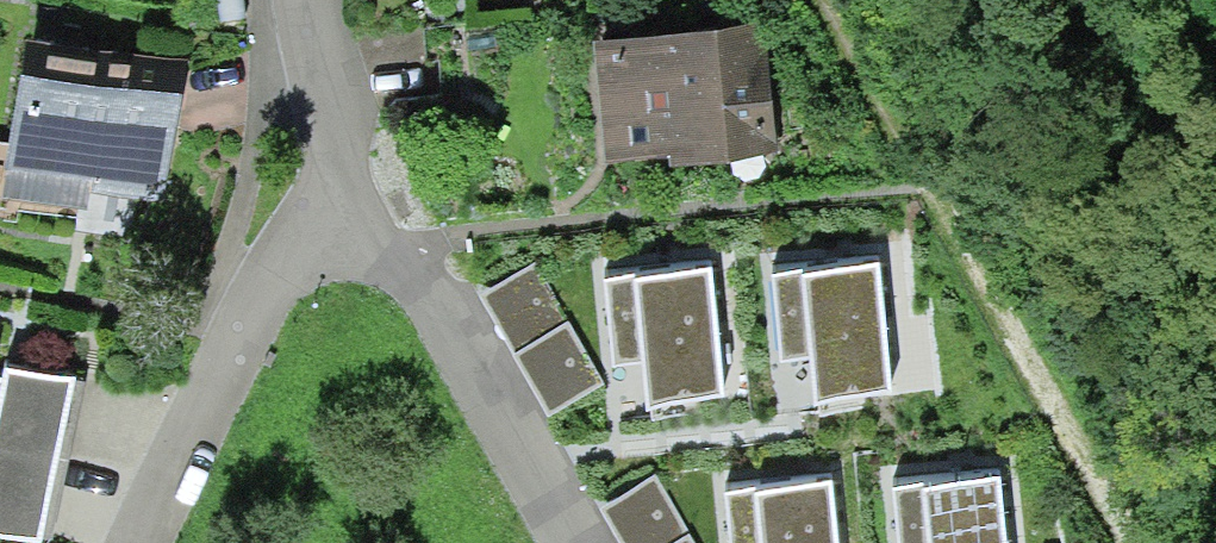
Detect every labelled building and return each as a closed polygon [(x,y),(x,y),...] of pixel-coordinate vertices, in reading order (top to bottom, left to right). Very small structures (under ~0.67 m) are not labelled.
[(750,22),(600,37),(612,161),(762,147),(750,22)] [(186,50),(45,40),(35,180),(137,187),(178,167),(186,50)] [(717,254),(590,270),(603,374),(632,370),(641,416),(736,405),(717,254)] [(875,256),(773,273),(784,353),(810,351),(821,414),(865,408),(865,386),(890,378),(875,256)] [(12,366),(0,434),(0,537),(35,542),(56,542),(86,380),(12,366)] [(712,479),(718,542),(849,542),(841,466),(712,479)] [(894,491),(899,542),(1009,542),(1001,475),(894,491)]
